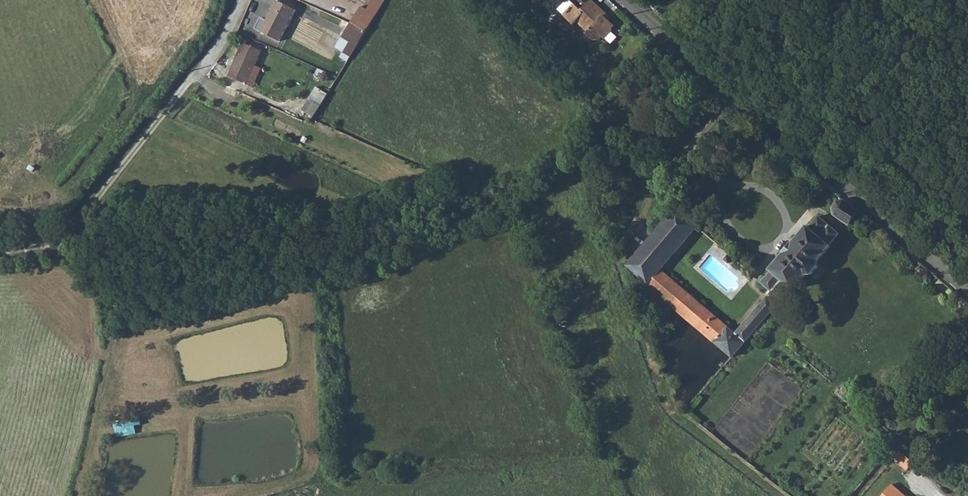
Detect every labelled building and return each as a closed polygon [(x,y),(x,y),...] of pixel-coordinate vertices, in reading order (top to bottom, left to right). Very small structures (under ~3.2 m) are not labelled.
[(280,0),(276,0),(267,16),(261,14),(255,25),(264,29),(281,38),(297,8),(280,0)] [(351,20),(367,27),(384,0),(372,0),(368,6),(359,2),(351,20)] [(613,21),(593,2),(582,12),(576,6),(565,18),(574,27),(577,25),(588,35),(587,36),(594,43),(602,43),(616,28),(610,23),(613,21)] [(345,50),(352,53),(367,27),(351,20),(345,34),(351,37),(345,50)] [(263,50),(243,41),(229,73),(249,82),(263,50)] [(303,107),(314,114),(328,91),(318,84),(303,107)] [(849,226),(862,212),(844,200),(836,203),(832,209),(834,216),(849,226)] [(698,226),(677,208),(628,266),(648,283),(640,293),(667,315),(674,306),(734,357),(747,341),(738,333),(706,307),(661,270),(698,226)] [(839,235),(818,218),(808,229),(806,227),(769,270),(770,271),(761,282),(783,299),(793,287),(795,288),(807,274),(812,275),(819,268),(817,262),(830,248),(829,246),(839,235)] [(748,267),(725,248),(717,257),(740,276),(748,267)] [(779,305),(769,297),(755,313),(765,322),(779,305)] [(755,313),(738,333),(747,341),(765,322),(755,313)] [(136,425),(142,423),(141,416),(115,421),(118,436),(138,432),(136,425)] [(901,454),(894,462),(907,474),(914,466),(901,454)] [(886,495),(903,495),(893,488),(886,495)]
